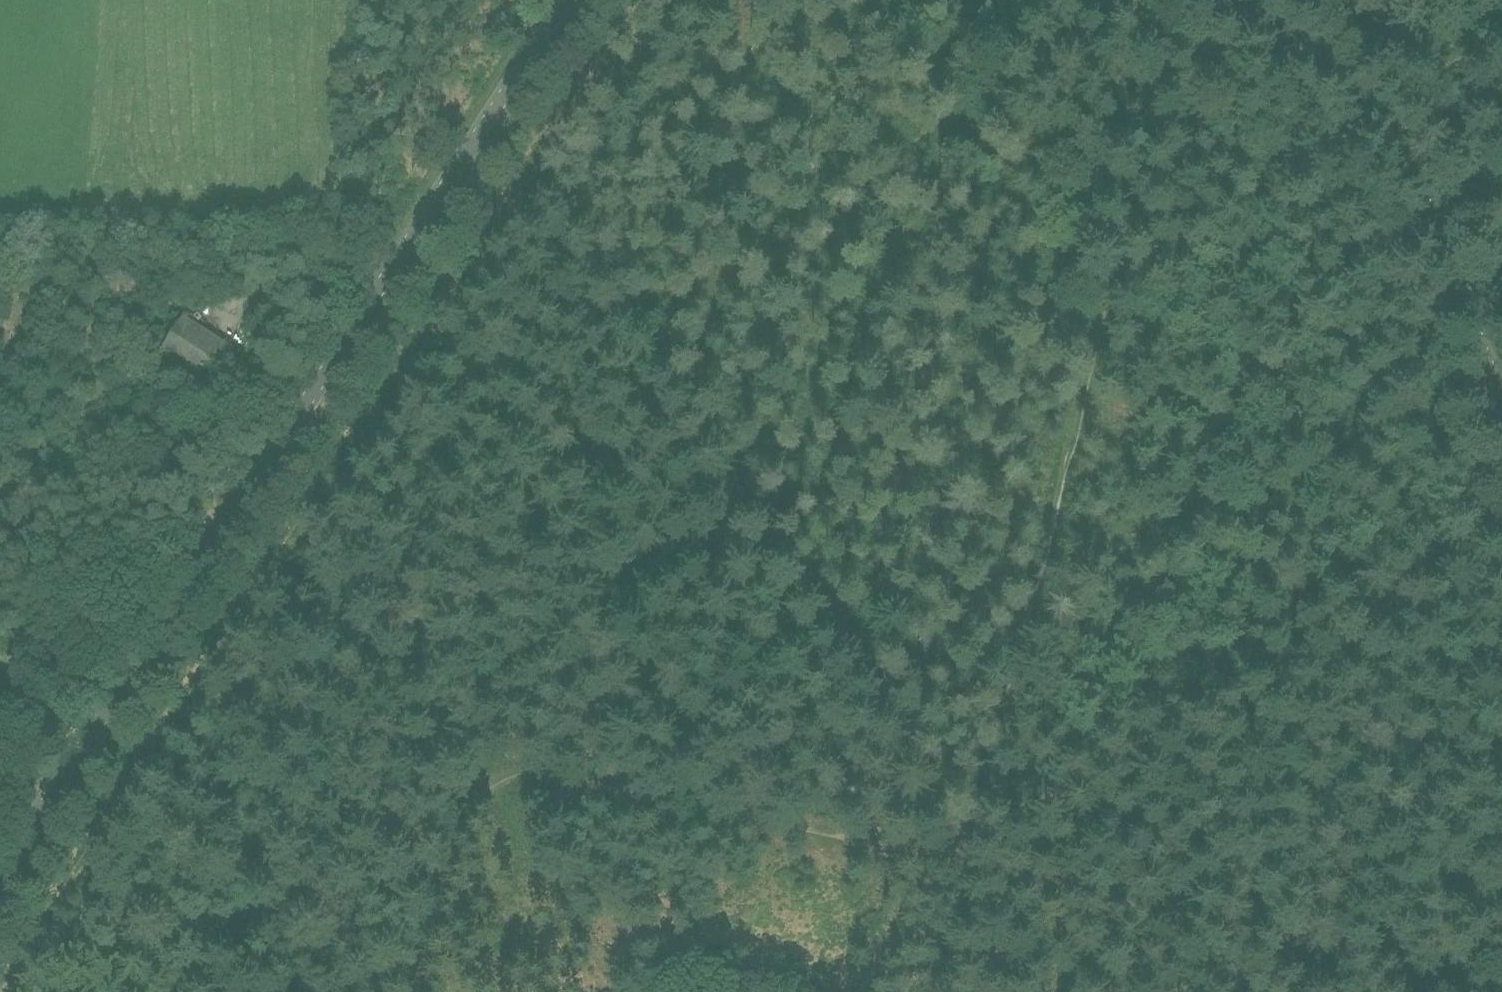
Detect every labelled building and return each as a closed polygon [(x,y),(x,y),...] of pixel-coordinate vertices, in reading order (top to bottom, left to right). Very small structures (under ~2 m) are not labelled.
[(180,321),(167,342),(151,367),(202,399),(231,353),(180,321)]
